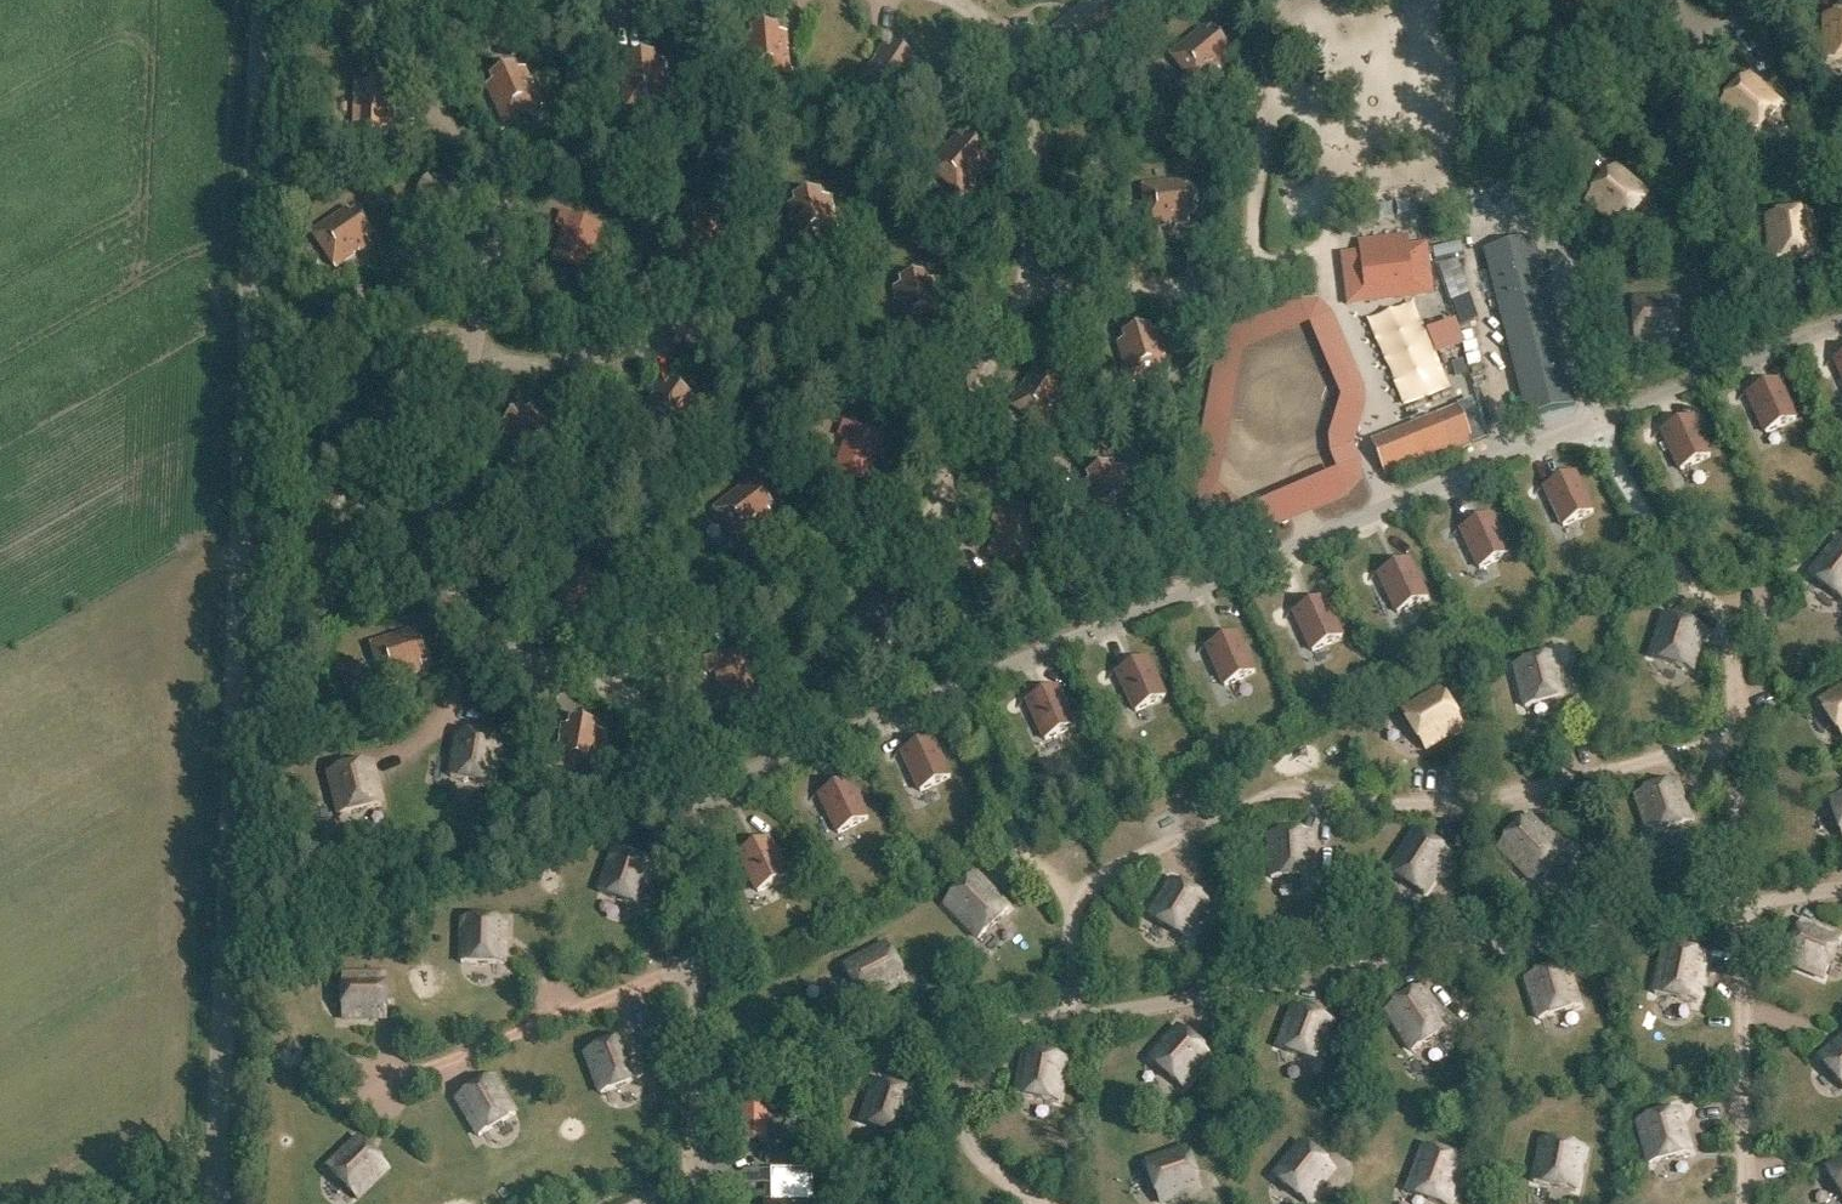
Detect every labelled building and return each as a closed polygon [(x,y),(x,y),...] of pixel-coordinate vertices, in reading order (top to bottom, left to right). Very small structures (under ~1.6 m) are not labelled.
[(1841,62),(1841,19),(1825,19),(1826,62),(1841,62)] [(752,31),(753,38),(745,39),(749,80),(790,77),(786,36),(779,36),(778,29),(752,31)] [(1171,58),(1195,86),(1197,89),(1229,63),(1224,57),(1230,52),(1213,32),(1207,37),(1202,31),(1171,58)] [(883,50),(861,84),(895,106),(918,72),(912,68),(916,62),(894,47),(890,54),(883,50)] [(667,104),(663,63),(655,64),(655,56),(629,59),(630,66),(622,67),(626,108),(667,104)] [(488,88),(505,126),(542,109),(525,71),(518,74),(515,68),(492,78),(495,85),(488,88)] [(1717,112),(1751,139),(1780,108),(1748,80),(1717,112)] [(361,125),(361,130),(392,131),(393,108),(386,107),(387,88),(356,86),(355,125),(361,125)] [(987,156),(967,139),(962,144),(957,140),(930,171),(961,198),(988,166),(982,162),(987,156)] [(1587,203),(1620,230),(1648,197),(1615,170),(1587,203)] [(418,195),(447,217),(460,199),(431,177),(418,195)] [(1195,216),(1195,210),(1193,190),(1185,191),(1185,184),(1144,188),(1148,229),(1189,224),(1188,217),(1195,216)] [(822,201),(820,194),(795,198),(796,206),(789,207),(796,247),(837,240),(829,200),(822,201)] [(319,233),(343,269),(376,247),(372,241),(376,238),(360,215),(355,219),(350,212),(319,233)] [(1767,219),(1771,262),(1814,258),(1810,215),(1767,219)] [(554,262),(584,273),(599,230),(563,216),(558,229),(565,232),(554,262)] [(1347,254),(1350,306),(1437,301),(1434,244),(1413,246),(1412,237),(1362,241),(1363,253),(1347,254)] [(1486,253),(1499,305),(1528,418),(1575,406),(1533,241),(1486,253)] [(1458,322),(1477,318),(1465,261),(1446,265),(1458,322)] [(943,323),(935,283),(928,284),(927,277),(901,281),(903,289),(895,290),(902,330),(943,323)] [(1634,302),(1634,305),(1635,345),(1678,344),(1677,301),(1634,302)] [(1124,336),(1126,343),(1119,345),(1131,384),(1170,373),(1158,333),(1151,336),(1149,328),(1124,336)] [(1477,332),(1466,336),(1473,356),(1484,352),(1477,332)] [(1432,336),(1408,345),(1414,360),(1438,351),(1432,336)] [(1448,373),(1467,369),(1462,349),(1444,353),(1448,373)] [(1011,408),(1046,430),(1068,395),(1061,391),(1065,385),(1044,371),(1039,377),(1033,373),(1011,408)] [(1748,395),(1766,435),(1796,421),(1789,405),(1792,404),(1786,392),(1783,394),(1779,384),(1764,390),(1763,388),(1748,395)] [(638,421),(672,444),(695,410),(689,406),(693,399),(672,385),(667,391),(661,387),(638,421)] [(1369,439),(1385,478),(1472,442),(1456,403),(1369,439)] [(561,438),(532,409),(527,415),(521,410),(503,428),(508,433),(503,439),(533,467),(561,438)] [(1678,428),(1677,425),(1662,432),(1681,472),(1711,458),(1704,442),(1706,441),(1701,430),(1698,431),(1693,421),(1678,428)] [(848,441),(836,472),(866,482),(882,438),(845,424),(840,438),(848,441)] [(1122,470),(1115,473),(1112,466),(1088,476),(1091,483),(1084,486),(1100,523),(1138,507),(1122,470)] [(1583,486),(1581,487),(1576,477),(1561,484),(1560,482),(1545,489),(1564,528),(1593,514),(1586,498),(1589,497),(1583,486)] [(715,511),(740,544),(772,519),(768,513),(774,508),(758,487),(752,492),(747,486),(715,511)] [(994,525),(1001,528),(989,558),(1018,570),(1036,527),(999,511),(994,525)] [(1477,526),(1476,524),(1461,531),(1480,571),(1510,556),(1503,541),(1506,540),(1500,528),(1497,529),(1492,519),(1477,526)] [(1841,602),(1841,541),(1839,539),(1810,577),(1841,602)] [(1418,572),(1415,574),(1410,563),(1395,570),(1394,568),(1379,575),(1398,615),(1428,601),(1420,585),(1423,584),(1418,572)] [(1294,613),(1313,653),(1343,639),(1336,624),(1338,622),(1333,611),(1330,612),(1325,602),(1310,609),(1309,606),(1294,613)] [(1650,659),(1691,673),(1705,632),(1664,618),(1650,659)] [(411,634),(372,646),(384,685),(423,673),(421,666),(428,663),(420,639),(413,641),(411,634)] [(1222,641),(1207,648),(1225,688),(1255,674),(1248,659),(1251,657),(1246,646),(1243,647),(1238,637),(1223,643),(1222,641)] [(707,660),(709,675),(718,673),(723,706),(754,700),(746,654),(707,660)] [(1514,668),(1525,709),(1567,699),(1556,657),(1514,668)] [(1158,683),(1161,682),(1156,671),(1153,672),(1148,662),(1133,669),(1132,667),(1117,674),(1136,713),(1166,699),(1158,683)] [(1043,697),(1042,695),(1027,702),(1046,742),(1076,728),(1068,712),(1071,711),(1066,699),(1063,701),(1058,690),(1043,697)] [(1841,739),(1841,690),(1819,705),(1841,739)] [(1403,714),(1425,751),(1462,728),(1439,692),(1403,714)] [(556,768),(596,776),(604,735),(596,734),(598,726),(572,722),(571,729),(563,728),(556,768)] [(501,744),(459,736),(451,779),(494,786),(501,744)] [(917,747),(902,754),(921,793),(951,779),(943,764),(946,762),(941,751),(938,752),(933,742),(918,749),(917,747)] [(330,776),(340,817),(382,807),(372,765),(330,776)] [(850,783),(835,791),(834,789),(819,796),(839,835),(868,821),(861,805),(864,804),(858,792),(855,794),(850,783)] [(1691,824),(1676,783),(1636,797),(1650,838),(1691,824)] [(1841,839),(1841,798),(1829,802),(1841,839)] [(1559,850),(1529,819),(1498,849),(1529,880),(1559,850)] [(1388,873),(1424,897),(1451,857),(1415,833),(1388,873)] [(1269,837),(1271,880),(1314,877),(1312,834),(1269,837)] [(739,855),(758,894),(788,879),(780,864),(783,862),(778,851),(775,852),(770,842),(755,849),(754,847),(739,855)] [(598,896),(642,910),(655,867),(611,853),(598,896)] [(976,877),(945,906),(979,941),(1010,911),(976,877)] [(1187,941),(1209,904),(1172,882),(1150,918),(1187,941)] [(506,923),(463,922),(461,964),(505,966),(506,923)] [(1784,964),(1824,980),(1841,941),(1801,924),(1784,964)] [(887,946),(844,968),(864,1007),(907,984),(887,946)] [(1655,996),(1697,1004),(1706,957),(1664,949),(1655,996)] [(1526,980),(1539,1021),(1580,1008),(1567,967),(1526,980)] [(339,1018),(384,1019),(385,974),(340,974),(339,1018)] [(1412,1053),(1448,1030),(1422,989),(1386,1013),(1412,1053)] [(1334,1025),(1293,1009),(1278,1049),(1318,1065),(1334,1025)] [(1179,1029),(1150,1061),(1182,1090),(1211,1058),(1179,1029)] [(586,1055),(601,1094),(646,1076),(630,1037),(586,1055)] [(1841,1087),(1841,1040),(1819,1060),(1841,1087)] [(1067,1062),(1025,1053),(1017,1096),(1059,1104),(1067,1062)] [(479,1138),(516,1116),(494,1079),(457,1101),(479,1138)] [(916,1098),(875,1084),(861,1125),(902,1139),(916,1098)] [(743,1138),(760,1138),(760,1113),(743,1113),(743,1138)] [(1691,1154),(1680,1113),(1638,1124),(1649,1166),(1691,1154)] [(326,1170),(355,1201),(390,1169),(361,1138),(326,1170)] [(1542,1142),(1533,1184),(1576,1193),(1585,1150),(1542,1142)] [(1304,1203),(1313,1203),(1335,1174),(1300,1148),(1275,1182),(1304,1203)] [(1434,1203),(1450,1203),(1465,1164),(1424,1149),(1407,1194),(1434,1203)] [(1146,1164),(1160,1203),(1164,1203),(1201,1191),(1187,1150),(1146,1164)] [(1841,1196),(1841,1160),(1826,1171),(1841,1196)] [(812,1173),(772,1173),(773,1203),(812,1203),(812,1173)]
